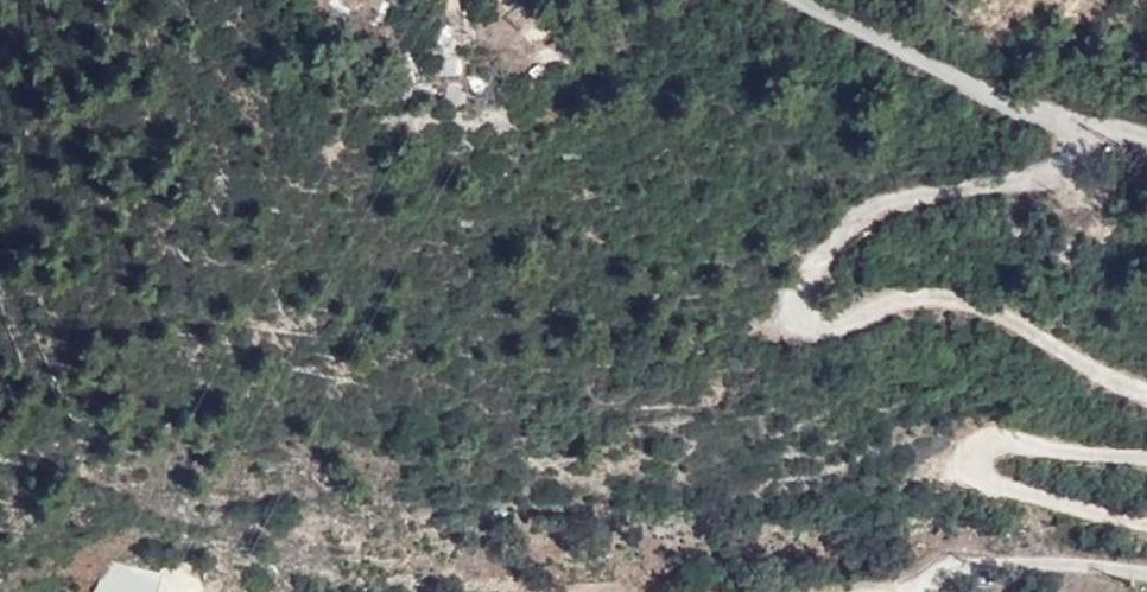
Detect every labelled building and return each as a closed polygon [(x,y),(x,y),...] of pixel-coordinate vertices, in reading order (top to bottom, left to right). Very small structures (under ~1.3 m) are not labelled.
[(110,547),(91,585),(108,591),(150,591),(158,572),(156,571),(158,567),(110,547)]
